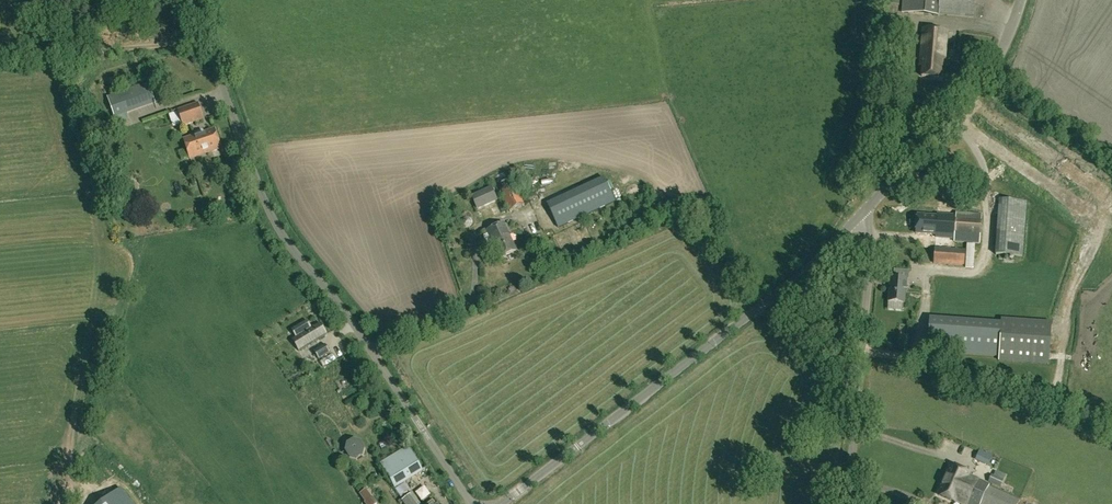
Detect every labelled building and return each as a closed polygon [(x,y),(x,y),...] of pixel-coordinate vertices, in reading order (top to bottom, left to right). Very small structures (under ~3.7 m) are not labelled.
[(903,11),(939,14),(972,17),(974,0),(904,0),(903,11)] [(922,75),(940,77),(942,62),(944,62),(947,31),(924,29),(922,58),(926,58),(926,65),(923,64),(922,75)] [(128,113),(156,104),(148,83),(108,97),(115,118),(116,117),(118,124),(130,120),(128,113)] [(184,126),(204,119),(198,103),(178,110),(184,126)] [(184,140),(190,158),(221,148),(215,129),(184,140)] [(545,229),(639,186),(630,166),(536,209),(545,229)] [(514,181),(498,186),(509,213),(525,206),(514,181)] [(477,210),(490,205),(498,201),(492,187),(471,196),(477,210)] [(1027,257),(1028,197),(1007,197),(1006,257),(1027,257)] [(965,249),(954,249),(954,241),(979,243),(981,214),(956,212),(956,216),(948,215),(948,207),(937,206),(937,216),(917,215),(916,232),(935,234),(935,236),(934,247),(933,262),(964,265),(965,249)] [(456,218),(449,220),(451,228),(458,226),(456,218)] [(515,252),(504,224),(488,230),(499,258),(515,252)] [(905,304),(908,278),(890,277),(887,302),(905,304)] [(930,316),(927,350),(1048,360),(1051,326),(930,316)] [(292,340),(299,351),(327,334),(320,323),(312,328),(307,320),(291,330),(296,337),(292,340)] [(314,351),(319,359),(330,352),(325,344),(314,351)] [(345,451),(349,458),(357,460),(364,456),(365,449),(362,442),(354,440),(347,444),(345,451)] [(408,445),(380,462),(395,487),(423,470),(408,445)] [(975,460),(988,466),(993,454),(980,449),(975,460)] [(1002,470),(1007,464),(1000,458),(994,464),(1002,470)] [(965,503),(1017,503),(1020,498),(968,475),(969,473),(953,466),(939,495),(956,503),(957,500),(963,503),(965,503)] [(1004,480),(992,475),(988,482),(1001,487),(1004,480)] [(365,503),(377,503),(378,503),(373,496),(372,497),(366,489),(359,494),(365,501),(364,502),(365,503)] [(412,493),(402,501),(404,503),(420,503),(412,493)]
